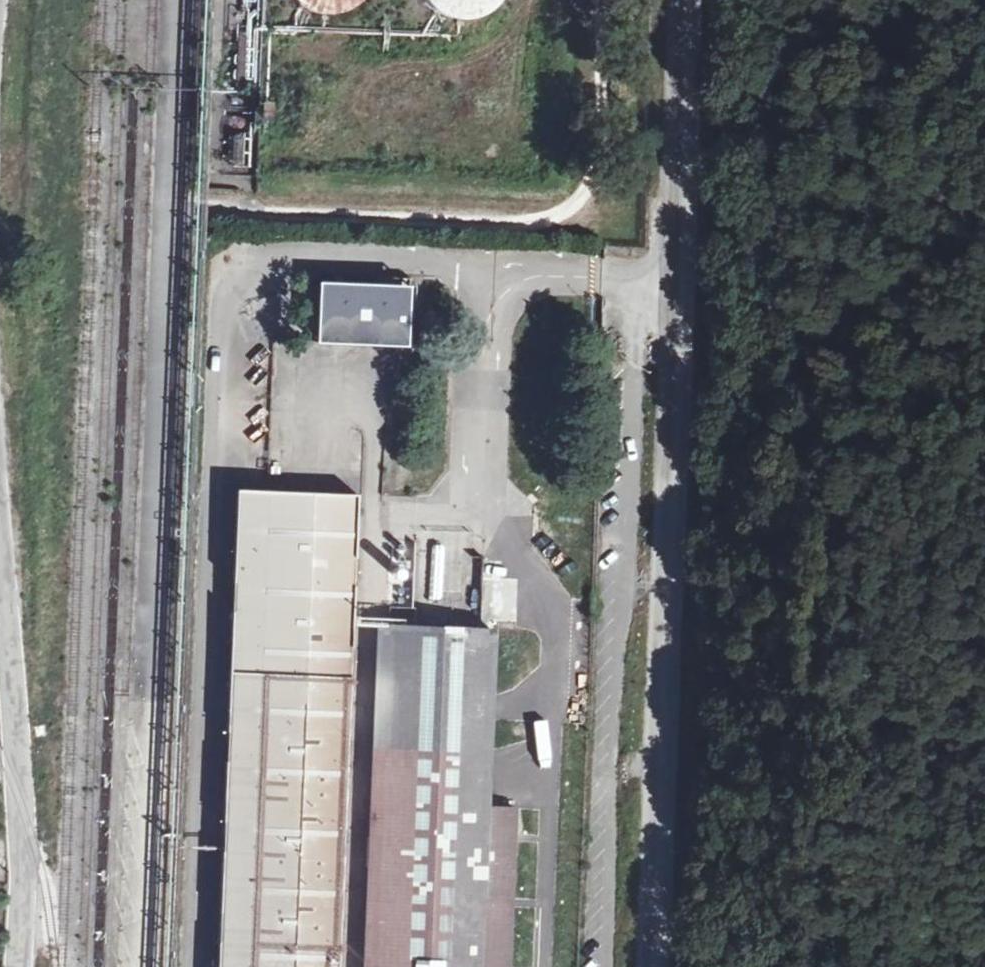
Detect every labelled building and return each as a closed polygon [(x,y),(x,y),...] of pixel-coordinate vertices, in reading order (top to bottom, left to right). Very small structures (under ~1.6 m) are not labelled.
[(299,2),(310,11),(324,16),(339,16),(353,11),(365,2),(366,0),(297,0),(299,2)] [(446,8),(459,13),(473,14),(487,10),(498,2),(499,0),(437,0),(446,8)] [(317,296),(314,361),(404,365),(406,301),(317,296)] [(234,506),(214,966),(335,966),(355,512),(234,506)] [(508,785),(480,784),(481,765),(498,765),(499,739),(482,737),(484,661),(490,660),(489,649),(485,648),(485,624),(384,620),(373,901),(371,901),(368,966),(501,966),(508,785)]
